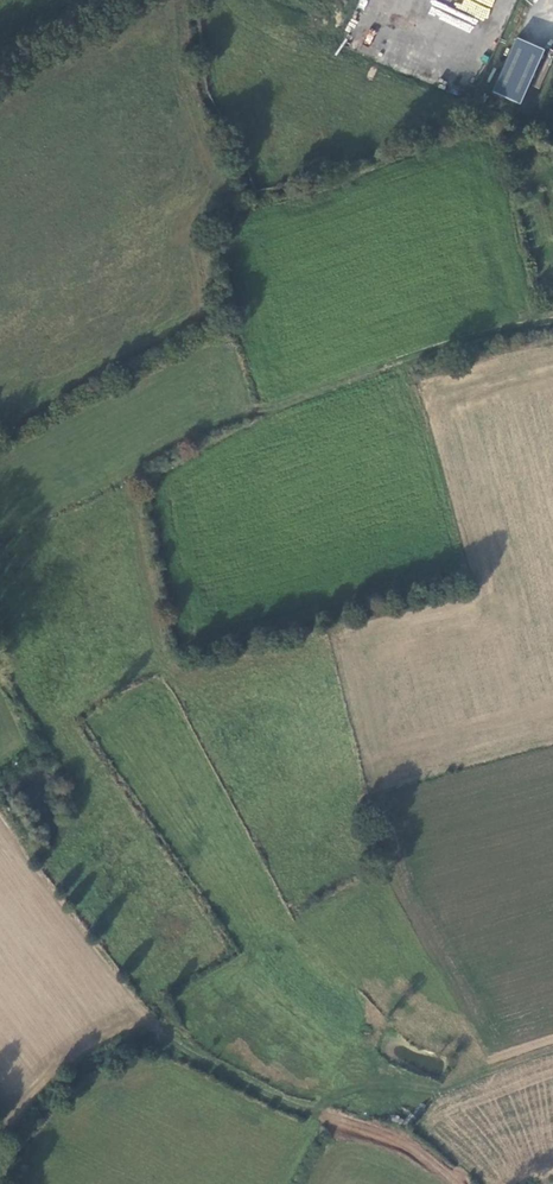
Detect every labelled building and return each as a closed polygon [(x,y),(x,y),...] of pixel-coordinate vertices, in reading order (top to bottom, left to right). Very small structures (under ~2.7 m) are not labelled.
[(492,92),(521,104),(544,48),(515,36),(492,92)]
